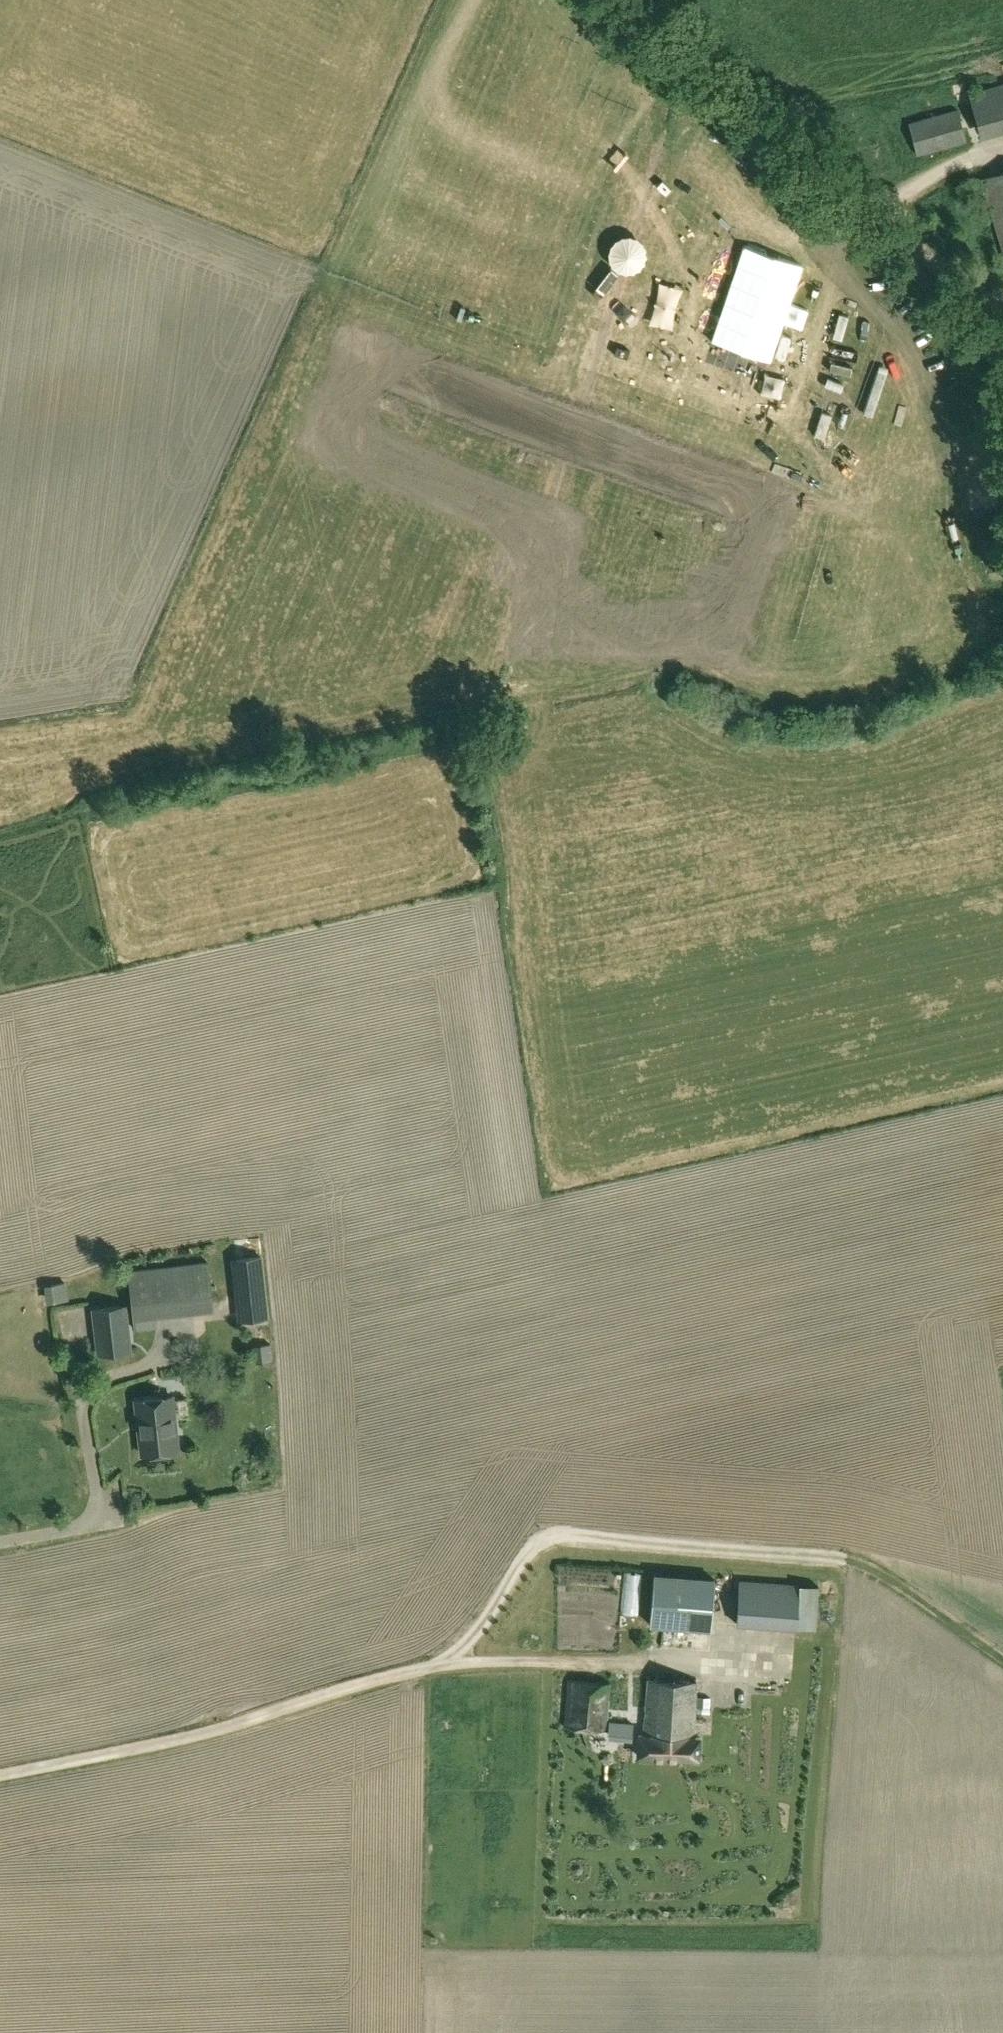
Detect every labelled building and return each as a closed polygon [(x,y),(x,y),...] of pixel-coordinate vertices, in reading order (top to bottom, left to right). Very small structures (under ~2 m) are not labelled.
[(967,141),(958,110),(909,123),(918,154),(967,141)] [(983,179),(1002,245),(1002,173),(983,179)] [(263,1268),(233,1272),(240,1319),(269,1315),(263,1268)] [(127,1304),(91,1308),(97,1355),(133,1350),(127,1304)] [(271,1344),(260,1345),(261,1362),(273,1360),(271,1344)] [(133,1399),(140,1457),(182,1452),(175,1394),(133,1399)] [(656,1574),(652,1624),(713,1629),(717,1579),(656,1574)] [(742,1578),(738,1627),(795,1631),(799,1582),(742,1578)] [(803,1580),(802,1621),(820,1621),(821,1580),(803,1580)] [(701,1735),(695,1735),(698,1680),(649,1677),(646,1733),(641,1733),(640,1754),(700,1758),(701,1735)] [(613,1684),(569,1679),(564,1729),(608,1733),(613,1684)] [(698,1706),(711,1707),(711,1697),(698,1697),(698,1706)] [(623,1736),(632,1737),(633,1723),(624,1722),(623,1736)]
